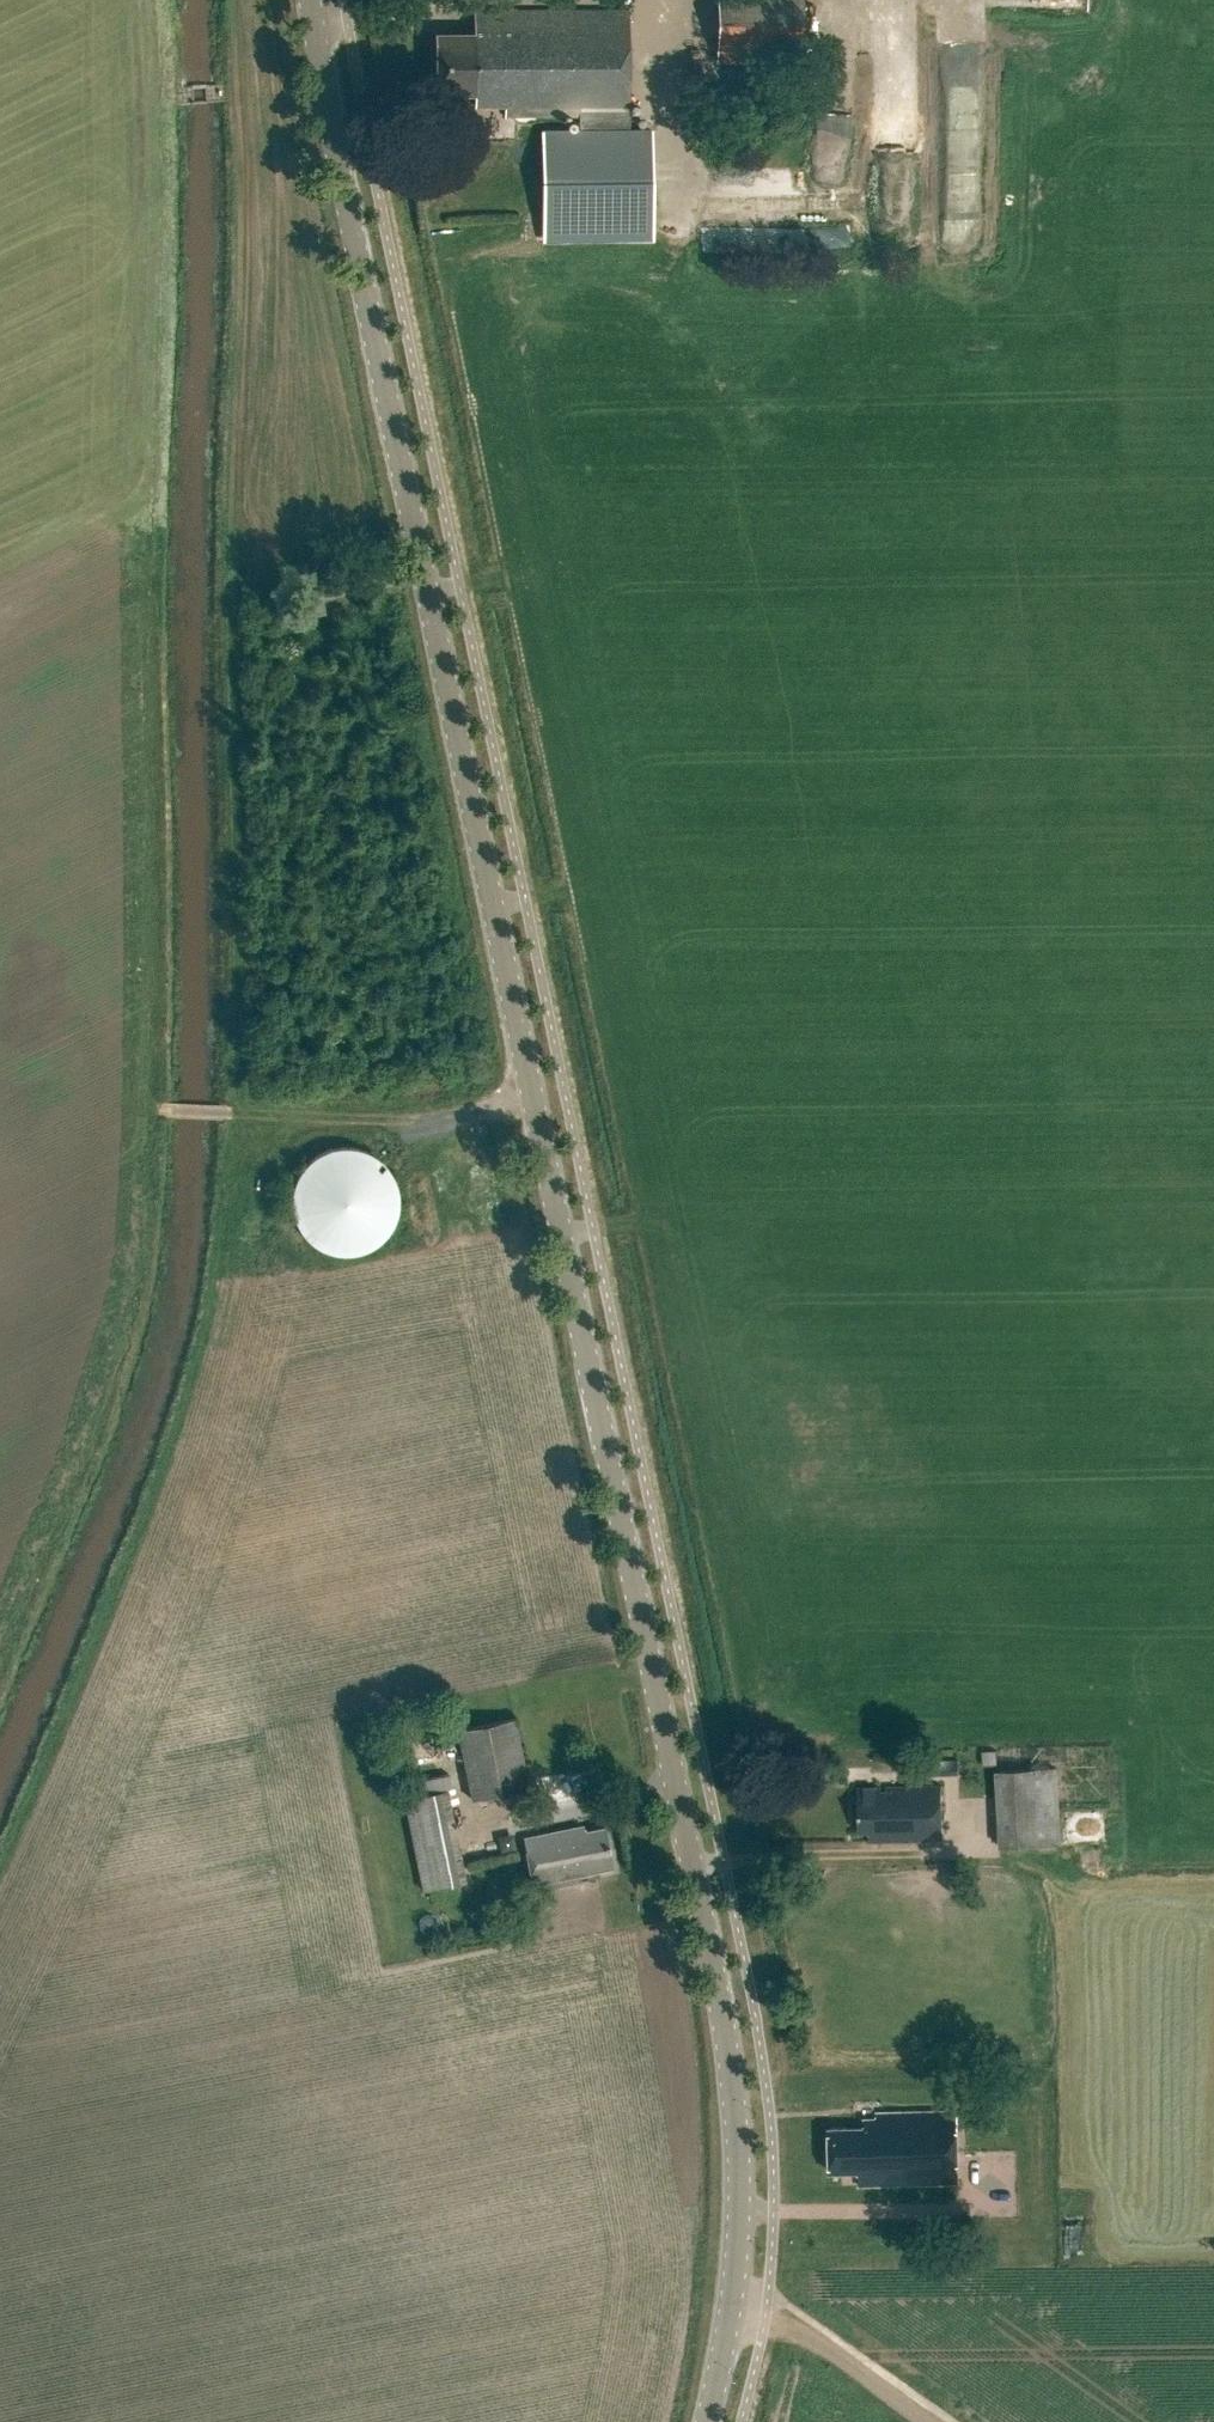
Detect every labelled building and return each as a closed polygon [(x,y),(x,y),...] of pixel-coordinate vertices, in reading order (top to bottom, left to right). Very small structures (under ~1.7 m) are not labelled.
[(718,65),(804,66),(805,0),(719,0),(718,65)] [(579,115),(629,115),(629,12),(474,12),(474,33),(439,33),(439,92),(474,92),(474,108),(506,108),(505,115),(579,115)] [(656,234),(654,132),(630,133),(629,115),(579,115),(579,134),(545,134),(547,236),(656,234)] [(977,201),(975,174),(938,176),(939,203),(977,201)] [(308,618),(326,614),(323,601),(306,605),(308,618)] [(324,1158),(317,1162),(312,1166),(307,1172),(303,1178),(300,1184),(298,1191),(297,1198),(298,1205),(299,1213),(302,1219),(305,1225),(310,1231),(315,1236),(321,1240),(328,1243),(335,1245),(342,1245),(349,1245),(356,1244),(363,1241),(369,1237),(375,1233),(380,1227),(383,1221),(386,1215),(388,1208),(389,1201),(389,1194),(387,1187),(385,1180),(381,1174),(377,1168),(371,1163),(365,1159),(359,1156),(352,1154),(344,1154),(337,1154),(330,1156),(324,1158)] [(518,1720),(460,1732),(474,1801),(532,1789),(518,1720)] [(983,1766),(997,1765),(997,1751),(982,1752),(983,1766)] [(1002,1847),(1061,1844),(1057,1768),(998,1771),(1002,1847)] [(869,1843),(942,1841),(941,1785),(859,1787),(860,1829),(868,1829),(869,1843)] [(469,1883),(451,1790),(406,1799),(424,1892),(469,1883)] [(534,1885),(613,1869),(605,1830),(574,1836),(573,1828),(524,1838),(534,1885)] [(860,2185),(961,2182),(957,2111),(881,2114),(881,2118),(865,2118),(865,2125),(829,2127),(832,2170),(859,2169),(860,2185)]
